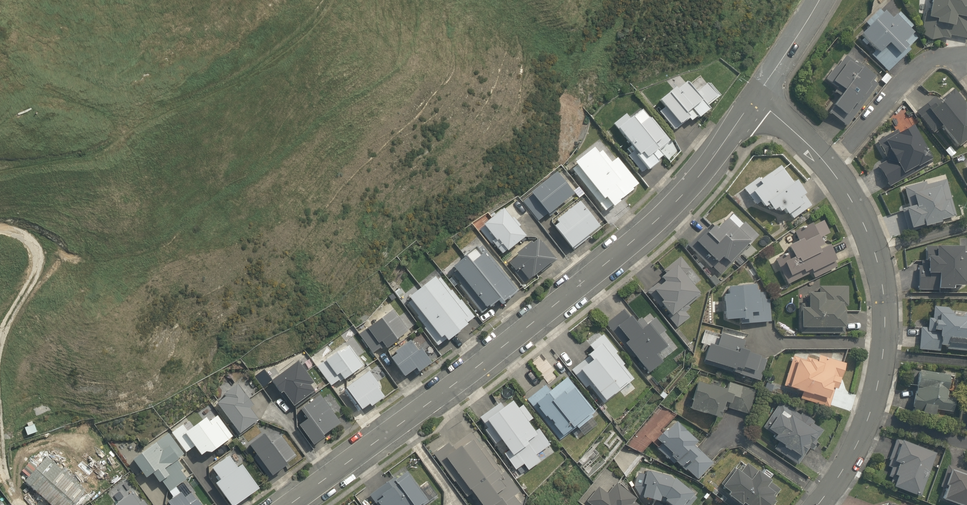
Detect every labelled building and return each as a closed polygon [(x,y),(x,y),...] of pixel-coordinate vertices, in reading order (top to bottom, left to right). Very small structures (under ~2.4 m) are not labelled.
[(919,33),(929,41),(941,37),(948,39),(950,34),(966,38),(966,0),(931,0),(928,12),(924,12),(919,33)] [(869,54),(887,71),(909,50),(906,47),(916,38),(908,30),(912,25),(899,12),(891,20),(879,8),(863,23),(867,27),(859,34),(874,49),(869,54)] [(827,112),(846,126),(876,84),(872,81),(875,75),(845,53),(836,66),(834,64),(825,78),(836,86),(832,90),(839,95),(827,112)] [(886,73),(880,80),(884,84),(890,77),(886,73)] [(694,94),(684,82),(675,90),(674,88),(658,101),(664,108),(659,112),(673,130),(687,118),(690,121),(697,116),(698,118),(708,109),(706,106),(719,96),(709,84),(708,85),(706,83),(694,94)] [(952,88),(937,101),(932,95),(914,111),(932,133),(938,128),(955,148),(957,146),(959,147),(966,140),(966,105),(952,88)] [(629,119),(625,114),(613,124),(631,146),(627,149),(630,154),(628,156),(642,173),(647,169),(657,161),(656,160),(662,155),(658,150),(668,141),(650,118),(644,123),(644,122),(639,127),(631,117),(629,119)] [(886,160),(877,165),(888,186),(917,169),(916,167),(931,158),(920,141),(922,140),(916,129),(913,130),(910,124),(897,132),(896,129),(876,139),(886,160)] [(943,149),(949,157),(954,152),(948,145),(943,149)] [(611,164),(601,152),(583,166),(581,164),(573,170),(604,208),(620,195),(616,189),(620,186),(626,193),(636,185),(616,160),(611,164)] [(742,187),(754,204),(758,202),(764,209),(768,207),(771,211),(775,209),(778,212),(782,210),(785,215),(787,213),(790,218),(809,204),(793,180),(790,181),(778,165),(759,178),(757,177),(742,187)] [(549,217),(556,211),(554,209),(572,194),(555,172),(530,193),(531,195),(522,202),(538,221),(547,214),(549,217)] [(955,214),(944,178),(925,184),(924,181),(903,187),(908,205),(900,208),(906,230),(921,226),(921,228),(939,222),(939,220),(950,217),(950,216),(955,214)] [(573,249),(600,227),(578,199),(553,220),(556,224),(553,226),(571,248),(572,247),(573,249)] [(510,219),(502,209),(482,225),(483,226),(479,229),(491,244),(492,243),(501,254),(505,250),(506,251),(524,236),(517,227),(520,225),(513,217),(510,219)] [(737,229),(725,219),(716,228),(713,225),(712,226),(710,225),(697,238),(696,237),(688,245),(707,264),(712,259),(716,262),(721,257),(730,265),(749,245),(748,244),(757,235),(744,222),(737,229)] [(813,277),(835,266),(833,261),(835,260),(827,245),(825,246),(825,244),(822,246),(818,238),(828,232),(822,220),(811,226),(809,223),(792,232),(797,240),(786,246),(788,250),(773,257),(787,284),(810,272),(813,277)] [(539,243),(537,239),(531,243),(530,242),(515,253),(516,255),(507,262),(523,283),(540,270),(541,272),(556,260),(541,241),(539,243)] [(951,285),(963,285),(963,253),(960,253),(960,247),(935,246),(935,244),(923,244),(923,256),(919,256),(919,264),(914,264),(914,287),(951,287),(951,285)] [(518,291),(482,246),(478,249),(476,247),(452,266),(456,272),(453,275),(461,284),(459,286),(481,313),(499,299),(502,302),(508,298),(508,299),(518,291)] [(676,327),(689,317),(685,312),(690,308),(688,306),(700,296),(683,275),(690,269),(680,257),(663,270),(665,273),(660,277),(663,282),(653,290),(662,301),(660,303),(668,314),(666,315),(676,327)] [(715,286),(719,282),(713,275),(709,279),(715,286)] [(436,280),(434,277),(408,297),(410,301),(407,303),(418,316),(416,317),(425,327),(423,328),(437,345),(446,339),(447,340),(467,324),(466,323),(474,317),(460,300),(459,300),(450,290),(449,291),(439,278),(436,280)] [(745,322),(769,321),(768,298),(765,298),(765,292),(759,292),(758,288),(756,288),(756,283),(725,286),(726,293),(722,294),(723,319),(739,318),(745,322)] [(807,303),(799,303),(799,333),(843,334),(843,325),(845,325),(845,306),(847,306),(847,286),(818,286),(818,291),(807,291),(807,303)] [(918,349),(944,351),(945,349),(966,351),(966,312),(965,312),(960,317),(953,317),(953,314),(948,307),(933,306),(932,317),(928,317),(927,327),(920,327),(918,349)] [(628,316),(622,309),(605,323),(623,344),(623,343),(648,372),(661,362),(655,354),(665,345),(657,336),(664,331),(653,318),(645,325),(639,318),(634,322),(629,316),(628,316)] [(361,332),(374,352),(407,332),(395,311),(361,332)] [(702,362),(758,380),(764,359),(759,357),(760,354),(741,348),(744,338),(720,330),(716,344),(709,342),(702,362)] [(602,403),(633,378),(622,365),(623,364),(615,353),(616,352),(602,335),(588,346),(592,351),(587,355),(588,356),(571,370),(585,388),(588,385),(602,403)] [(413,344),(391,359),(405,380),(418,372),(421,376),(427,371),(425,368),(432,363),(424,351),(419,354),(413,344)] [(319,367),(333,383),(364,367),(354,348),(319,367)] [(802,399),(827,407),(833,388),(836,389),(839,378),(840,378),(845,363),(818,355),(817,360),(806,356),(805,360),(792,356),(783,384),(787,386),(796,389),(796,390),(804,393),(802,399)] [(299,363),(271,383),(281,397),(284,394),(295,409),(317,392),(312,386),(315,384),(299,363)] [(912,412),(935,415),(935,409),(952,411),(954,398),(945,397),(946,390),(953,391),(954,382),(952,382),(953,375),(917,370),(917,374),(916,374),(915,382),(916,383),(915,394),(912,393),(911,406),(913,407),(912,412)] [(367,374),(347,389),(364,412),(371,406),(373,408),(386,399),(367,374)] [(594,412),(566,377),(549,391),(544,385),(527,400),(559,440),(576,426),(577,428),(592,416),(591,415),(594,412)] [(747,413),(755,390),(728,381),(725,389),(707,383),(706,385),(698,382),(689,408),(703,414),(704,412),(718,417),(723,404),(747,413)] [(241,386),(217,405),(241,435),(259,421),(250,410),(257,405),(241,386)] [(309,420),(299,427),(314,449),(328,440),(326,438),(342,427),(321,397),(302,410),(309,420)] [(517,408),(511,399),(501,406),(499,403),(479,417),(487,429),(485,430),(495,444),(500,440),(507,451),(504,454),(515,470),(523,464),(528,470),(540,461),(535,455),(549,445),(537,428),(534,431),(527,422),(532,419),(522,405),(517,408)] [(800,415),(779,401),(762,426),(772,433),(770,437),(777,442),(773,448),(795,464),(807,447),(809,448),(814,441),(812,440),(819,430),(813,425),(817,419),(803,410),(800,415)] [(232,436),(216,416),(208,422),(205,417),(187,431),(182,425),(172,433),(186,452),(194,446),(201,454),(205,451),(211,452),(232,436)] [(695,478),(712,462),(693,443),(695,441),(675,421),(656,440),(661,445),(657,448),(672,464),(675,461),(685,470),(686,469),(695,478)] [(264,429),(247,442),(274,479),(300,461),(284,440),(276,446),(264,429)] [(473,495),(480,504),(519,504),(514,497),(519,493),(472,429),(435,456),(466,499),(473,495)] [(187,478),(180,470),(183,468),(176,459),(183,454),(168,433),(133,459),(146,477),(152,472),(159,482),(161,480),(169,491),(187,478)] [(892,486),(920,496),(935,453),(937,449),(918,442),(916,446),(896,439),(888,460),(889,460),(887,465),(891,467),(888,477),(891,478),(889,482),(893,484),(892,486)] [(232,452),(238,447),(233,442),(228,446),(232,452)] [(47,456),(37,467),(30,461),(19,474),(25,480),(24,481),(31,487),(27,491),(33,497),(37,492),(51,504),(79,504),(89,494),(47,456)] [(236,469),(227,457),(213,468),(224,481),(218,485),(233,504),(241,498),(240,496),(246,492),(247,494),(256,487),(240,467),(236,469)] [(775,501),(772,499),(779,489),(769,481),(768,481),(758,472),(757,471),(746,463),(740,472),(733,467),(727,475),(728,475),(720,486),(728,491),(726,494),(740,504),(741,502),(744,504),(771,504),(775,501)] [(77,471),(91,485),(97,479),(83,465),(77,471)] [(956,504),(966,504),(966,473),(946,466),(939,487),(944,489),(940,499),(956,504)] [(695,497),(691,494),(691,493),(672,477),(671,478),(666,475),(649,470),(646,470),(645,474),(636,473),(633,486),(640,497),(658,500),(659,496),(662,496),(665,499),(663,501),(668,504),(688,504),(695,497)] [(406,471),(396,479),(394,477),(369,495),(377,504),(423,504),(428,501),(406,471)] [(586,501),(591,504),(636,504),(631,501),(633,498),(615,483),(606,494),(597,487),(586,501)] [(117,504),(147,504),(136,491),(117,504)] [(182,496),(169,504),(170,504),(202,504),(194,494),(185,500),(182,496)]
